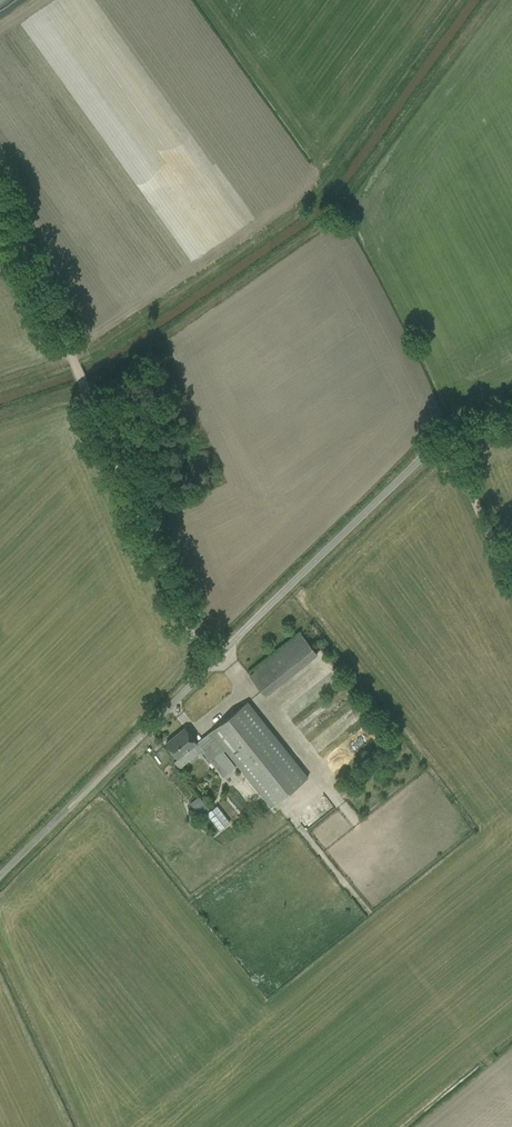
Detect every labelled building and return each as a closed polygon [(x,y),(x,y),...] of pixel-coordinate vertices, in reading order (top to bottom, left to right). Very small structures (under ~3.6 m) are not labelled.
[(317,654),(309,643),(302,634),(249,676),(265,696),(317,654)] [(271,807),(273,806),(280,800),(308,778),(254,711),(247,702),(211,731),(214,736),(225,749),(271,807)] [(174,736),(166,743),(173,752),(178,758),(193,746),(199,754),(201,753),(209,763),(211,761),(223,776),(225,774),(236,766),(223,751),(225,749),(218,740),(214,736),(201,746),(198,742),(196,743),(185,728),(178,733),(179,735),(175,737),(174,736)] [(200,796),(190,803),(200,816),(209,809),(200,796)] [(229,804),(219,813),(235,831),(245,823),(229,804)]
